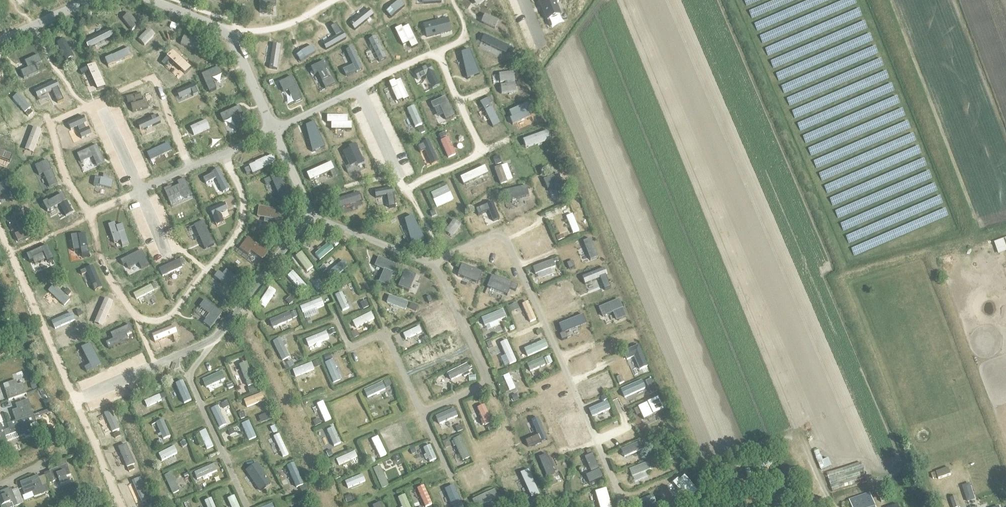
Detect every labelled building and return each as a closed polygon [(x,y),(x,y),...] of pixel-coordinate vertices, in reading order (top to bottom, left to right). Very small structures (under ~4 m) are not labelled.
[(219,8),(225,6),(222,0),(215,0),(219,8)] [(259,12),(268,13),(268,6),(276,6),(276,0),(258,0),(259,12)] [(400,0),(386,12),(391,19),(404,7),(400,0)] [(539,1),(547,20),(559,15),(555,4),(558,2),(557,0),(540,0),(539,1)] [(368,9),(350,23),(354,31),(374,15),(368,9)] [(131,13),(123,19),(132,30),(139,24),(131,13)] [(499,21),(485,15),(480,24),(494,29),(499,21)] [(449,19),(424,24),(427,37),(451,31),(449,19)] [(336,36),(322,43),(326,50),(347,39),(342,32),(341,34),(336,25),(331,28),(336,36)] [(109,26),(84,40),(89,49),(114,36),(109,26)] [(402,29),(402,26),(395,29),(402,46),(409,43),(412,48),(418,45),(408,26),(402,29)] [(160,35),(139,45),(143,52),(155,46),(157,49),(160,47),(159,45),(163,43),(160,35)] [(486,35),(482,43),(509,55),(512,48),(486,35)] [(376,37),(369,40),(379,62),(387,58),(376,37)] [(65,38),(56,43),(66,60),(75,55),(65,38)] [(193,41),(176,45),(177,51),(194,47),(193,41)] [(280,45),(272,44),(269,69),(277,70),(280,45)] [(311,45),(297,55),(300,62),(316,52),(311,45)] [(352,48),(346,51),(353,65),(343,70),(346,77),(362,70),(352,48)] [(470,50),(462,53),(467,79),(479,74),(470,50)] [(27,53),(22,55),(29,71),(34,69),(27,53)] [(133,60),(130,53),(108,62),(111,69),(133,60)] [(10,59),(2,62),(11,82),(19,78),(13,65),(15,64),(13,60),(11,61),(10,59)] [(160,60),(154,63),(162,81),(168,79),(163,69),(166,67),(164,63),(161,64),(160,60)] [(325,62),(311,68),(314,74),(317,73),(325,90),(336,84),(333,78),(329,79),(325,70),(328,69),(325,62)] [(98,74),(95,68),(74,78),(78,84),(98,74)] [(514,72),(499,74),(501,94),(517,92),(514,72)] [(292,76),(279,82),(284,92),(288,90),(295,103),(302,100),(292,76)] [(394,81),(389,83),(397,102),(403,100),(403,101),(409,99),(400,80),(396,82),(394,81)] [(141,83),(117,95),(121,102),(134,96),(135,97),(140,94),(139,93),(145,90),(141,83)] [(192,84),(172,94),(175,101),(176,100),(196,91),(192,84)] [(42,86),(36,88),(43,103),(48,101),(42,86)] [(31,97),(29,91),(11,99),(14,105),(31,97)] [(99,93),(92,96),(101,117),(108,114),(99,93)] [(440,106),(446,120),(454,116),(445,97),(431,104),(433,109),(440,106)] [(214,99),(198,107),(201,112),(216,105),(214,99)] [(63,104),(58,106),(65,122),(71,120),(63,104)] [(521,104),(503,113),(506,119),(524,111),(521,104)] [(414,106),(407,110),(415,128),(422,124),(414,106)] [(154,108),(147,111),(152,122),(149,123),(152,129),(155,128),(156,130),(163,127),(154,108)] [(45,116),(39,118),(44,134),(51,131),(45,116)] [(129,116),(109,125),(111,131),(132,122),(129,116)] [(348,116),(327,116),(327,123),(331,123),(331,130),(352,131),(351,123),(348,123),(348,116)] [(541,117),(521,126),(524,134),(544,125),(541,117)] [(232,121),(226,123),(233,139),(239,136),(232,121)] [(0,130),(0,137),(1,139),(21,130),(18,123),(0,130)] [(306,126),(312,153),(324,147),(315,123),(306,126)] [(83,131),(66,138),(68,144),(86,137),(83,131)] [(217,134),(197,142),(200,148),(219,140),(217,134)] [(164,143),(141,152),(143,158),(166,149),(164,143)] [(356,143),(348,146),(358,167),(365,164),(356,143)] [(94,150),(77,158),(80,164),(97,156),(94,150)] [(126,155),(120,158),(127,174),(133,172),(126,155)] [(432,155),(425,157),(434,176),(440,174),(432,155)] [(498,156),(493,158),(496,166),(501,163),(498,156)] [(331,162),(306,174),(310,182),(334,170),(331,162)] [(413,165),(395,172),(397,178),(416,171),(413,165)] [(501,166),(495,168),(501,184),(507,181),(501,166)] [(485,167),(461,177),(464,185),(488,174),(485,167)] [(559,175),(544,180),(547,189),(554,187),(559,199),(567,196),(559,175)] [(387,180),(370,187),(372,194),(390,187),(387,180)] [(0,186),(0,192),(9,188),(6,183),(0,186)] [(447,187),(430,195),(433,201),(450,193),(447,187)] [(504,191),(505,201),(529,197),(528,187),(504,191)] [(417,192),(403,199),(406,205),(409,203),(410,205),(413,203),(413,202),(420,198),(417,192)] [(359,193),(334,202),(337,210),(362,201),(359,193)] [(123,197),(100,207),(103,214),(126,204),(123,197)] [(226,203),(208,211),(211,217),(229,209),(226,203)] [(490,204),(476,209),(479,216),(488,212),(493,222),(497,220),(490,204)] [(284,211),(258,207),(257,218),(264,219),(264,223),(277,225),(277,221),(282,222),(284,211)] [(83,216),(65,224),(68,231),(85,224),(85,221),(83,217),(83,216)] [(573,217),(567,219),(574,236),(580,233),(573,217)] [(458,225),(446,234),(451,241),(463,232),(458,225)] [(135,226),(127,229),(135,248),(143,244),(135,226)] [(546,230),(527,239),(526,239),(529,245),(549,237),(546,230)] [(317,232),(315,239),(320,241),(323,234),(317,232)] [(47,233),(40,236),(49,255),(55,252),(47,233)] [(115,254),(122,250),(114,233),(106,236),(115,254)] [(273,236),(268,242),(273,245),(278,239),(273,236)] [(268,253),(247,239),(240,249),(248,255),(250,252),(263,260),(268,253)] [(591,240),(584,242),(591,261),(598,258),(591,240)] [(329,245),(315,257),(320,263),(334,251),(329,245)] [(498,253),(496,247),(480,254),(482,259),(498,253)] [(142,253),(118,263),(121,269),(135,263),(136,265),(141,263),(140,261),(144,259),(142,253)] [(302,254),(296,259),(307,274),(314,269),(302,254)] [(553,261),(533,268),(535,275),(556,268),(553,261)] [(349,268),(345,263),(328,277),(332,282),(349,268)] [(377,266),(359,274),(361,280),(380,272),(377,266)] [(412,267),(391,277),(395,285),(416,274),(412,267)] [(605,268),(582,277),(585,285),(600,279),(605,291),(611,289),(606,277),(608,276),(605,268)] [(474,271),(469,273),(476,289),(482,287),(474,271)] [(91,272),(85,274),(87,280),(93,278),(91,272)] [(280,272),(276,276),(280,280),(284,276),(280,272)] [(293,274),(287,279),(302,296),(308,291),(293,274)] [(514,276),(509,278),(517,297),(522,294),(514,276)] [(566,281),(550,288),(552,294),(569,287),(566,281)] [(70,283),(63,286),(72,307),(79,304),(70,283)] [(276,294),(270,290),(259,307),(265,311),(272,300),(275,301),(278,297),(275,295),(276,294)] [(381,291),(375,294),(383,314),(389,312),(384,300),(387,298),(385,294),(383,295),(381,291)] [(120,293),(114,296),(122,315),(128,312),(120,293)] [(491,293),(471,302),(474,308),(494,299),(491,293)] [(339,294),(334,296),(341,314),(347,312),(343,303),(346,302),(344,298),(342,299),(339,294)] [(290,297),(286,301),(289,305),(294,301),(290,297)] [(324,309),(321,302),(300,310),(303,317),(324,309)] [(60,304),(40,312),(44,320),(63,311),(60,304)] [(529,305),(522,308),(531,327),(538,324),(529,305)] [(601,305),(585,311),(587,317),(603,310),(601,305)] [(96,307),(79,314),(81,320),(99,312),(96,307)] [(441,312),(434,315),(443,334),(449,331),(441,312)] [(502,313),(482,321),(485,329),(505,321),(502,313)] [(290,314),(271,322),(273,328),(293,320),(290,314)] [(372,315),(352,325),(355,331),(356,331),(375,321),(372,315)] [(557,323),(551,326),(558,340),(564,337),(561,332),(565,330),(562,324),(558,326),(557,323)] [(419,328),(401,337),(404,344),(422,335),(419,328)] [(612,328),(592,337),(595,343),(603,339),(604,342),(609,339),(608,337),(615,334),(612,328)] [(435,330),(431,335),(436,339),(440,335),(435,330)] [(355,331),(350,333),(353,340),(359,337),(356,331),(355,331)] [(76,333),(57,341),(60,347),(79,339),(76,333)] [(326,334),(306,343),(309,350),(329,341),(326,334)] [(537,334),(517,343),(519,348),(539,340),(537,334)] [(280,341),(273,344),(282,364),(289,360),(280,341)] [(454,342),(447,344),(456,363),(462,360),(454,342)] [(571,349),(564,352),(573,369),(579,365),(571,349)] [(424,350),(409,358),(412,365),(428,357),(424,350)] [(373,351),(358,358),(360,364),(376,357),(373,351)] [(330,353),(323,356),(326,362),(332,359),(330,353)] [(86,356),(67,365),(70,372),(81,366),(82,369),(86,367),(85,364),(89,363),(86,356)] [(543,361),(527,368),(530,374),(546,368),(543,361)] [(628,361),(622,364),(629,380),(635,378),(628,361)] [(246,363),(239,366),(248,387),(255,384),(246,363)] [(333,364),(326,367),(334,387),(341,384),(333,364)] [(312,365),(293,373),(295,380),(315,372),(312,365)] [(222,375),(202,384),(206,391),(225,383),(222,375)] [(608,375),(589,383),(592,390),(611,382),(608,375)] [(509,376),(503,378),(510,395),(516,392),(509,376)] [(651,379),(645,382),(648,388),(654,385),(651,379)] [(389,380),(384,382),(386,388),(392,385),(389,380)] [(2,385),(8,401),(26,395),(22,384),(17,385),(15,381),(2,385)] [(423,384),(418,387),(425,403),(430,400),(426,391),(429,390),(426,385),(424,386),(423,384)] [(382,386),(365,393),(368,399),(385,392),(382,386)] [(636,387),(620,395),(623,402),(639,394),(636,387)] [(185,388),(180,391),(187,406),(192,404),(185,388)] [(566,391),(560,394),(567,411),(573,408),(566,391)] [(258,396),(242,403),(244,409),(260,401),(258,396)] [(159,397),(144,404),(147,410),(162,403),(159,397)] [(356,397),(336,407),(339,414),(359,404),(356,397)] [(48,399),(42,402),(46,408),(52,404),(48,399)] [(17,409),(11,411),(15,422),(25,418),(33,415),(28,400),(15,404),(17,409)] [(534,401),(520,408),(522,413),(536,407),(534,401)] [(658,402),(637,411),(640,417),(660,408),(658,402)] [(608,405),(589,413),(592,420),(611,412),(608,405)] [(51,409),(33,415),(35,419),(52,412),(51,409)] [(110,409),(89,418),(92,425),(114,417),(110,409)] [(218,409),(210,412),(219,431),(226,428),(218,409)] [(453,411),(435,419),(438,425),(447,421),(448,423),(453,421),(452,419),(455,417),(453,411)] [(15,422),(6,425),(10,435),(16,433),(18,438),(24,435),(25,437),(33,434),(30,425),(36,423),(35,419),(33,415),(25,418),(15,422)] [(190,416),(173,424),(175,429),(186,424),(188,427),(193,425),(192,423),(193,423),(190,416)] [(580,420),(573,423),(581,443),(588,440),(580,420)] [(493,423),(486,426),(489,432),(495,429),(493,423)] [(557,424),(540,431),(542,437),(559,430),(557,424)] [(164,425),(158,428),(162,436),(159,437),(160,440),(163,439),(165,442),(170,440),(164,425)] [(249,425),(242,428),(249,444),(256,441),(249,425)] [(334,428),(327,431),(333,446),(340,443),(334,428)] [(629,428),(613,434),(616,440),(631,433),(629,428)] [(398,429),(392,431),(401,452),(407,449),(398,429)] [(206,433),(199,436),(207,453),(213,449),(206,433)] [(495,435),(475,445),(478,451),(498,441),(495,435)] [(116,436),(101,442),(103,448),(118,442),(116,436)] [(378,439),(372,443),(381,461),(387,458),(378,439)] [(448,439),(442,442),(445,448),(451,445),(448,439)] [(461,440),(453,443),(454,445),(451,446),(453,450),(456,449),(463,464),(471,461),(461,440)] [(641,442),(620,452),(623,457),(644,448),(641,442)] [(182,445),(163,453),(166,460),(185,452),(182,445)] [(431,448),(423,451),(430,465),(437,462),(431,448)] [(817,450),(813,452),(820,470),(830,466),(827,459),(821,461),(817,450)] [(516,451),(497,460),(501,466),(519,457),(516,451)] [(586,452),(568,460),(571,466),(577,463),(578,466),(585,464),(583,460),(589,458),(586,452)] [(671,453),(662,457),(664,462),(674,458),(671,453)] [(355,454),(336,463),(338,469),(358,460),(355,454)] [(398,455),(392,458),(395,463),(401,460),(398,455)] [(374,458),(368,461),(370,466),(376,463),(374,458)] [(132,459),(112,467),(114,473),(134,465),(132,459)] [(654,463),(634,471),(636,477),(657,469),(654,463)] [(783,463),(776,465),(780,476),(787,474),(783,463)] [(826,474),(832,491),(866,480),(861,463),(826,474)] [(294,464),(286,467),(296,488),(303,484),(294,464)] [(550,464),(543,467),(556,497),(563,494),(561,489),(564,488),(560,481),(558,482),(555,477),(557,476),(554,469),(552,470),(550,464)] [(49,472),(45,474),(49,484),(59,480),(60,484),(67,481),(65,476),(70,474),(67,465),(50,471),(49,472)] [(488,472),(485,465),(464,474),(467,481),(480,475),(481,477),(484,476),(483,474),(488,472)] [(931,474),(933,479),(937,477),(938,479),(951,475),(949,468),(931,474)] [(210,469),(194,476),(197,483),(213,476),(210,469)] [(380,469),(373,472),(382,492),(388,489),(380,469)] [(517,474),(501,481),(503,488),(520,481),(517,474)] [(170,475),(164,478),(172,497),(178,494),(170,475)] [(272,475),(254,483),(256,489),(275,481),(272,475)] [(28,480),(20,483),(24,494),(32,492),(34,497),(44,493),(50,492),(47,486),(42,488),(39,478),(38,476),(28,480)] [(363,477),(345,485),(348,492),(366,485),(363,477)] [(143,482),(122,490),(124,497),(145,488),(143,482)] [(663,483),(642,493),(646,501),(667,491),(663,483)] [(969,484),(963,486),(965,494),(972,492),(969,484)] [(305,485),(300,488),(303,493),(308,490),(305,485)] [(0,498),(0,506),(4,504),(5,506),(14,506),(17,506),(10,488),(0,492),(0,493),(1,497),(0,498)] [(424,506),(432,506),(423,489),(416,492),(424,506)] [(472,502),(475,506),(479,506),(498,498),(495,491),(472,502)] [(588,496),(582,498),(584,504),(598,499),(596,493),(590,495),(589,492),(587,492),(588,496)] [(850,506),(874,506),(869,493),(848,501),(850,506)] [(352,495),(344,497),(346,503),(354,500),(352,495)] [(307,496),(288,505),(289,506),(298,506),(310,502),(307,496)] [(952,506),(959,506),(956,497),(950,499),(952,506)] [(398,501),(401,506),(409,506),(405,498),(398,501)] [(812,506),(825,506),(822,498),(810,502),(812,506)] [(234,499),(227,502),(229,506),(238,506),(234,499)]
